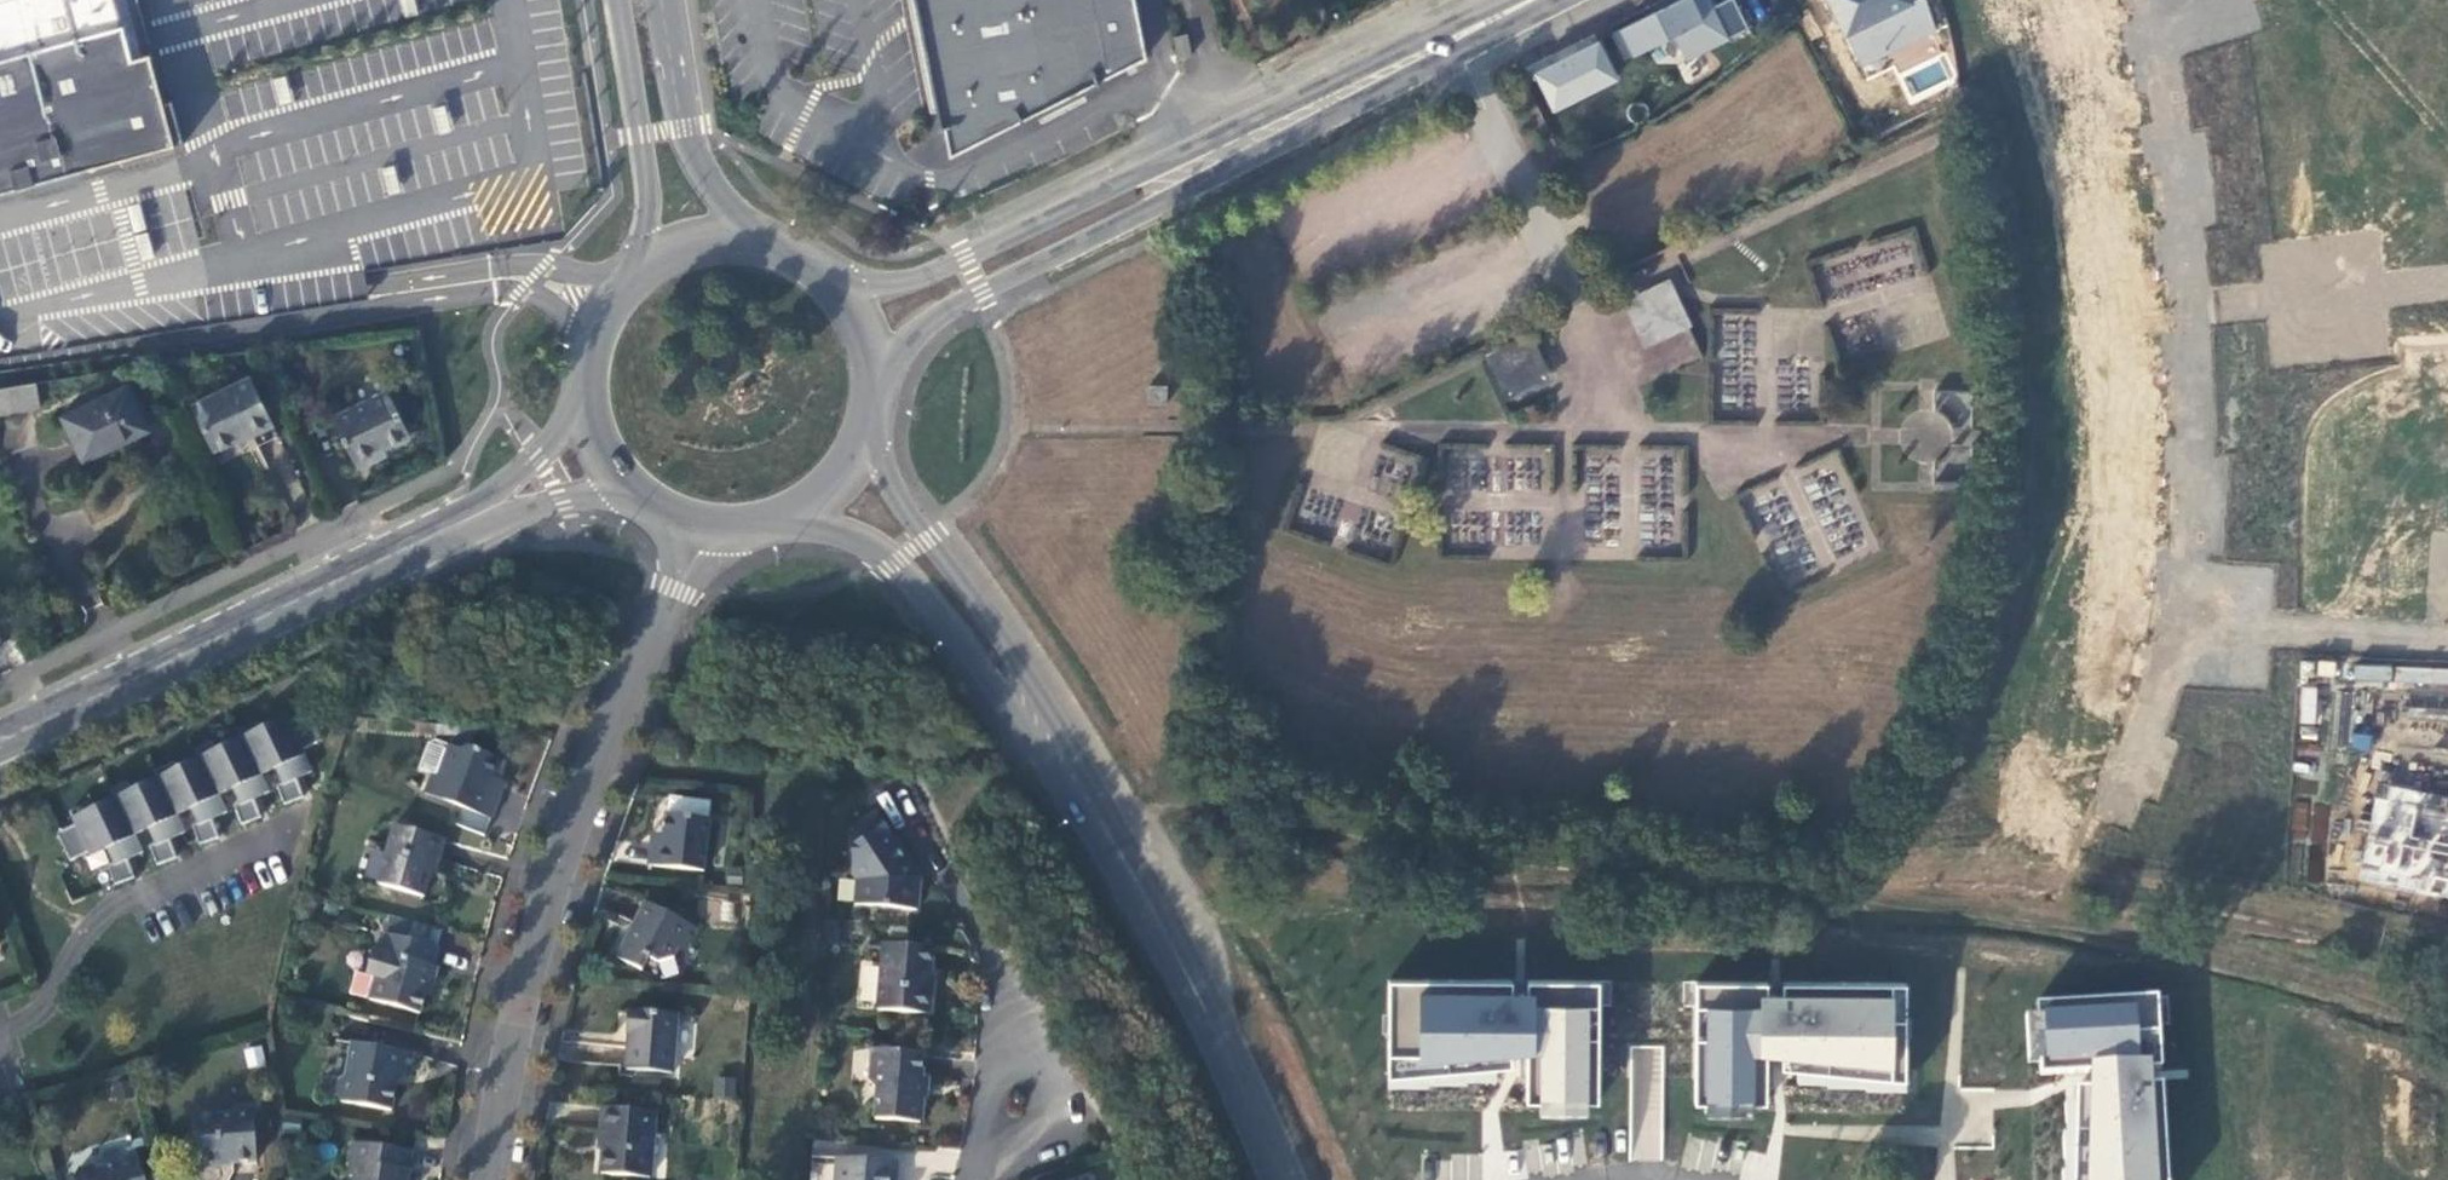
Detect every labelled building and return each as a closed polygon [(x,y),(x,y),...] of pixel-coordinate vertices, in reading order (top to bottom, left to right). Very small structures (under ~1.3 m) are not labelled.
[(168,144),(143,53),(124,59),(110,0),(0,0),(0,191),(168,144)] [(946,155),(1142,55),(1130,0),(913,0),(946,155)] [(1618,29),(1632,61),(1673,41),(1684,62),(1750,32),(1735,0),(1728,0),(1715,6),(1712,0),(1678,0),(1618,29)] [(1859,68),(1889,54),(1894,63),(1942,42),(1928,0),(1829,0),(1859,68)] [(1188,53),(1184,31),(1171,34),(1175,56),(1188,53)] [(1600,39),(1532,74),(1553,116),(1623,81),(1600,39)] [(1828,302),(1925,265),(1910,228),(1814,266),(1828,302)] [(1666,287),(1634,302),(1649,333),(1681,318),(1666,287)] [(1531,344),(1496,360),(1509,389),(1544,372),(1531,344)] [(248,376),(193,403),(216,448),(270,423),(248,376)] [(39,409),(36,382),(0,387),(0,415),(39,409)] [(127,385),(62,416),(83,461),(147,429),(127,385)] [(1973,388),(1935,387),(1935,408),(1943,412),(1950,419),(1953,427),(1973,427),(1973,388)] [(387,390),(333,416),(359,465),(387,452),(383,445),(409,432),(387,390)] [(1973,443),(1953,442),(1949,450),(1943,457),(1934,461),(1934,480),(1973,481),(1973,443)] [(78,827),(59,836),(72,863),(106,847),(116,866),(110,869),(116,888),(136,880),(130,862),(145,854),(137,833),(150,828),(157,847),(153,849),(159,867),(179,860),(172,842),(187,835),(179,812),(192,807),(199,827),(195,828),(201,847),(221,840),(215,822),(229,814),(221,792),(233,787),(241,806),(236,809),(243,827),(263,819),(257,801),(271,794),(263,772),(276,767),(283,786),(279,789),(286,807),(306,800),(299,782),(314,774),(305,752),(324,743),(311,716),(291,726),(289,720),(264,732),(260,725),(240,734),(243,742),(219,753),(215,744),(197,752),(201,762),(180,772),(176,765),(156,775),(159,782),(134,793),(131,784),(113,792),(118,802),(96,812),(92,805),(72,814),(78,827)] [(462,749),(451,746),(441,776),(434,774),(427,795),(495,819),(503,794),(493,791),(498,778),(504,759),(468,746),(462,749)] [(498,778),(493,791),(503,794),(508,782),(498,778)] [(2375,798),(2361,878),(2447,897),(2447,797),(2389,785),(2387,800),(2375,798)] [(669,815),(667,835),(666,847),(654,845),(651,866),(707,873),(713,821),(711,820),(713,804),(673,799),(671,816),(669,815)] [(855,845),(886,824),(876,811),(852,825),(855,845)] [(920,877),(886,824),(855,845),(852,871),(858,881),(854,904),(917,910),(920,877)] [(446,841),(394,827),(379,886),(425,897),(435,861),(441,862),(446,841)] [(666,847),(667,835),(655,834),(654,845),(666,847)] [(707,919),(732,921),(734,899),(709,897),(707,919)] [(704,934),(652,904),(620,958),(646,973),(653,961),(661,966),(680,961),(684,953),(691,958),(704,934)] [(442,949),(382,932),(378,950),(371,948),(363,975),(353,972),(347,995),(418,1014),(426,983),(432,985),(442,949)] [(934,948),(885,942),(880,1009),(929,1013),(932,986),(929,986),(934,948)] [(1388,980),(1388,1092),(1527,1080),(1527,1105),(1598,1107),(1598,984),(1388,980)] [(1766,1082),(1907,1095),(1907,984),(1697,982),(1694,1108),(1705,1108),(1706,1120),(1752,1119),(1753,1109),(1767,1109),(1766,1082)] [(2165,1083),(2158,992),(2036,1000),(2039,1076),(2079,1074),(2076,1179),(2170,1179),(2165,1083)] [(681,1015),(631,1012),(630,1034),(633,1034),(631,1070),(676,1074),(681,1015)] [(416,1053),(353,1042),(347,1076),(342,1080),(338,1096),(343,1102),(394,1111),(400,1072),(412,1074),(416,1053)] [(923,1052),(874,1047),(872,1082),(879,1089),(875,1117),(920,1123),(925,1076),(922,1075),(923,1052)] [(734,1098),(736,1077),(715,1075),(713,1095),(734,1098)] [(257,1161),(253,1108),(234,1109),(230,1114),(201,1115),(194,1123),(198,1167),(221,1166),(220,1162),(234,1161),(234,1163),(257,1161)] [(658,1112),(605,1109),(604,1130),(607,1131),(604,1174),(653,1178),(658,1112)] [(357,1142),(349,1177),(354,1178),(353,1179),(409,1179),(413,1151),(357,1142)] [(836,1156),(835,1164),(856,1165),(857,1157),(836,1156)] [(898,1160),(857,1157),(856,1165),(835,1164),(834,1179),(896,1179),(898,1160)] [(139,1158),(102,1168),(93,1165),(75,1170),(73,1177),(74,1179),(145,1179),(139,1158)]
